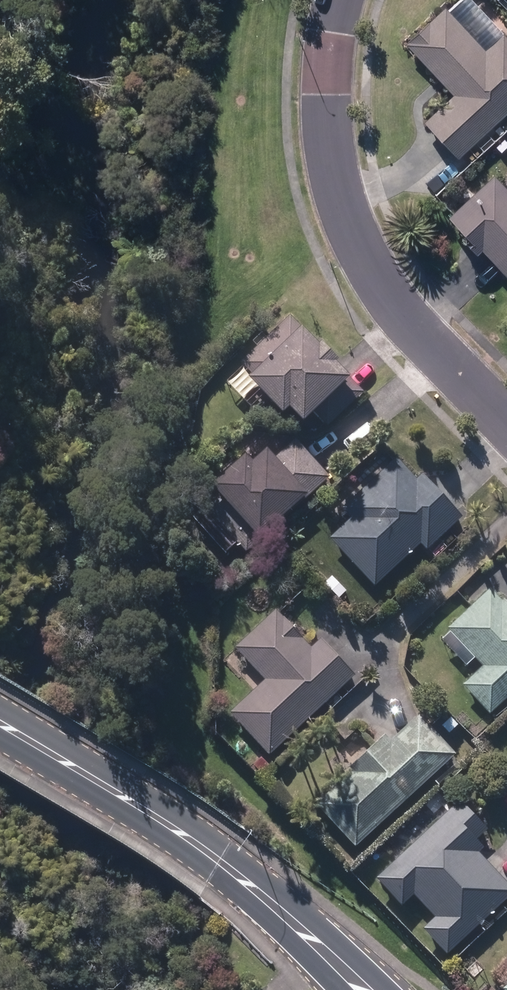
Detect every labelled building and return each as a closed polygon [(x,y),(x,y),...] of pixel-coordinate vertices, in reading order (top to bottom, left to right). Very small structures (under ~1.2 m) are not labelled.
[(458,162),(506,116),(506,41),(503,36),(485,52),(445,10),(406,47),(453,98),(424,126),(443,147),(458,162)] [(478,148),(483,154),(494,144),(489,138),(478,148)] [(506,281),(506,191),(494,177),(447,221),(465,240),(461,244),(475,259),(481,253),(493,265),(506,281)] [(314,417),(327,431),(363,396),(345,378),(336,368),(337,366),(320,348),(318,349),(290,319),(239,367),(251,380),(247,384),(282,420),(288,414),(302,429),(314,417)] [(202,508),(246,557),(330,481),(314,463),(295,443),(273,463),(265,455),(250,468),(243,460),(208,492),(214,498),(202,508)] [(329,542),(374,590),(420,547),(426,554),(461,522),(441,501),(421,480),(416,485),(396,463),(341,513),(351,523),(329,542)] [(489,718),(506,702),(506,607),(504,604),(502,605),(490,592),(447,632),(482,671),(463,689),(489,718)] [(230,718),(268,759),(354,679),(336,659),(321,644),(311,653),(275,615),(235,652),(266,684),(230,718)] [(315,809),(355,851),(455,757),(419,718),(402,733),(390,745),(384,739),(347,774),(350,777),(315,809)] [(254,770),(261,777),(267,769),(260,762),(254,770)] [(447,960),(506,904),(506,887),(493,872),(479,857),(484,852),(476,844),(487,834),(459,804),(375,884),(402,911),(413,900),(435,922),(423,935),(447,960)]
